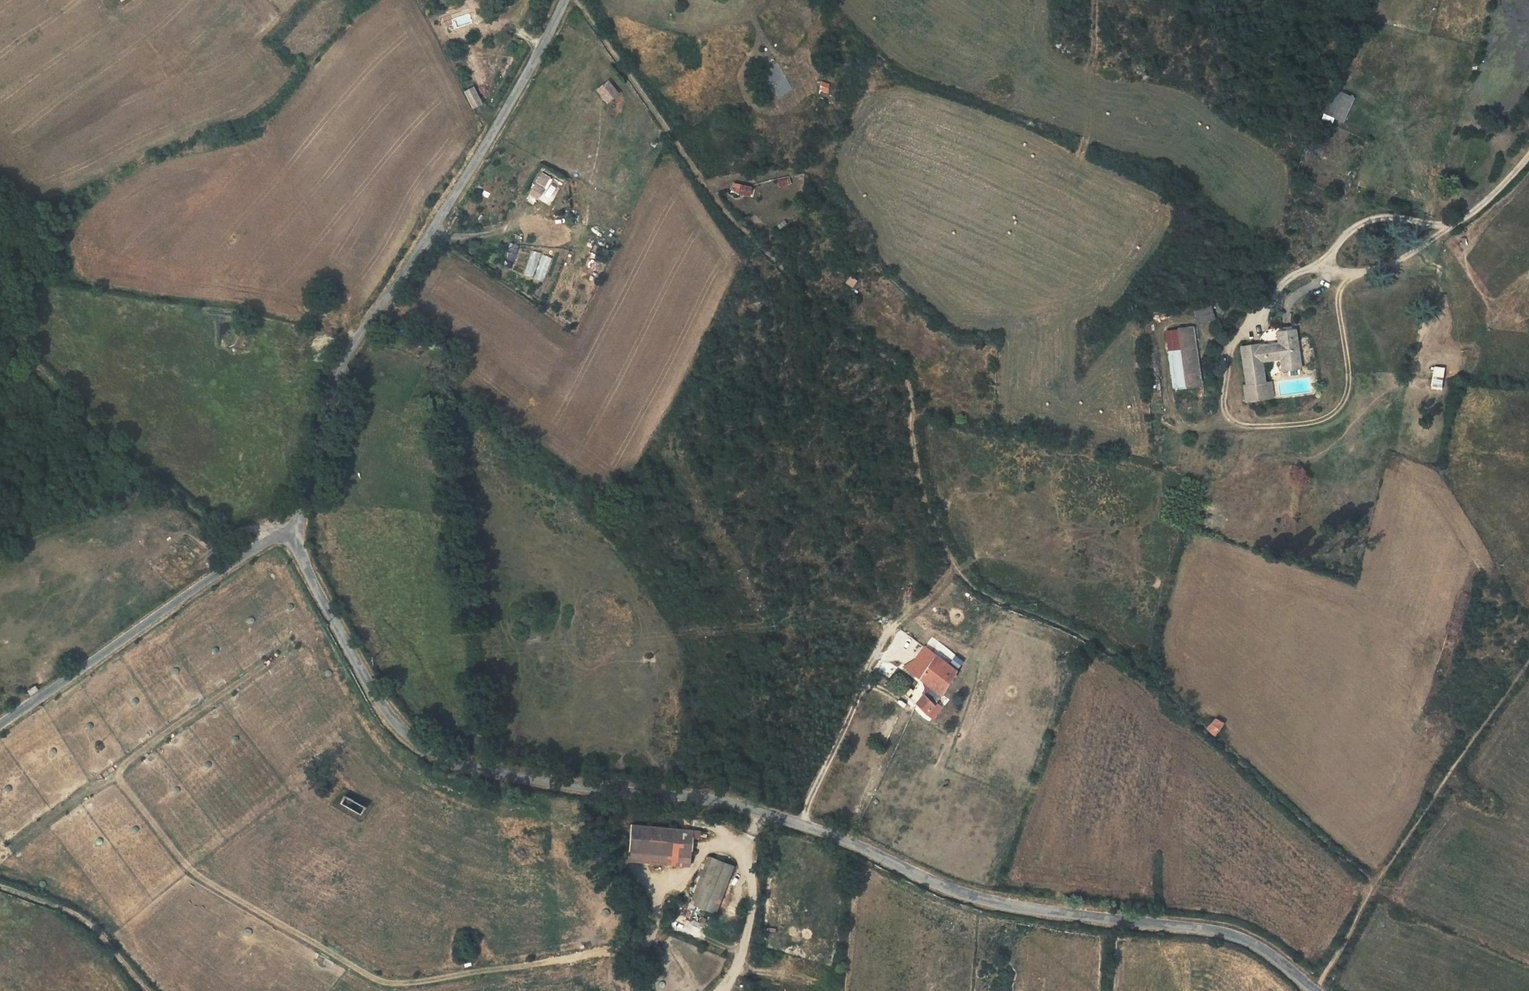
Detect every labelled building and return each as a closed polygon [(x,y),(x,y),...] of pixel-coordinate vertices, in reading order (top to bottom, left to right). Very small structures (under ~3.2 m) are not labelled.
[(606,102),(618,93),(608,81),(597,90),(606,102)] [(822,81),(820,91),(828,92),(829,84),(822,81)] [(473,87),(464,92),(473,109),(482,104),(473,87)] [(1326,113),(1333,117),(1344,94),(1337,91),(1326,113)] [(1353,98),(1344,94),(1333,117),(1342,121),(1353,98)] [(541,174),(535,185),(543,189),(549,179),(541,174)] [(788,179),(777,181),(778,187),(789,185),(788,179)] [(733,183),(730,189),(737,194),(740,185),(733,183)] [(543,189),(535,185),(529,194),(537,198),(543,189)] [(751,188),(740,185),(737,194),(749,196),(751,188)] [(784,221),(777,226),(780,229),(786,224),(784,221)] [(850,277),(847,283),(852,287),(856,281),(850,277)] [(324,293),(323,302),(332,303),(333,295),(324,293)] [(1211,307),(1195,312),(1198,323),(1214,318),(1211,307)] [(1193,327),(1189,328),(1197,386),(1201,385),(1193,327)] [(1186,387),(1197,386),(1189,328),(1178,329),(1181,354),(1171,355),(1172,365),(1183,364),(1186,387)] [(1171,355),(1181,354),(1178,329),(1168,330),(1171,355)] [(1300,369),(1294,329),(1277,332),(1279,346),(1259,349),(1259,344),(1241,346),(1246,386),(1243,386),(1245,401),(1269,398),(1267,383),(1264,384),(1261,362),(1280,359),(1282,372),(1300,369)] [(1183,364),(1172,365),(1175,389),(1186,387),(1183,364)] [(1444,368),(1434,366),(1431,387),(1442,388),(1443,381),(1444,368)] [(243,547),(253,540),(249,533),(238,538),(243,547)] [(925,647),(915,661),(904,667),(931,688),(926,694),(932,700),(930,702),(923,694),(915,704),(925,715),(927,713),(933,718),(941,708),(935,703),(941,695),(956,672),(936,656),(925,647)] [(35,686),(28,691),(30,695),(35,692),(38,690),(35,686)] [(947,701),(941,695),(935,703),(941,708),(947,701)] [(1206,728),(1214,736),(1223,724),(1214,717),(1206,728)] [(364,807),(344,795),(340,803),(360,814),(364,807)] [(681,830),(630,825),(627,852),(691,858),(694,820),(682,819),(681,830)] [(709,857),(704,869),(728,878),(733,867),(709,857)] [(690,904),(714,913),(728,878),(704,869),(690,904)]
